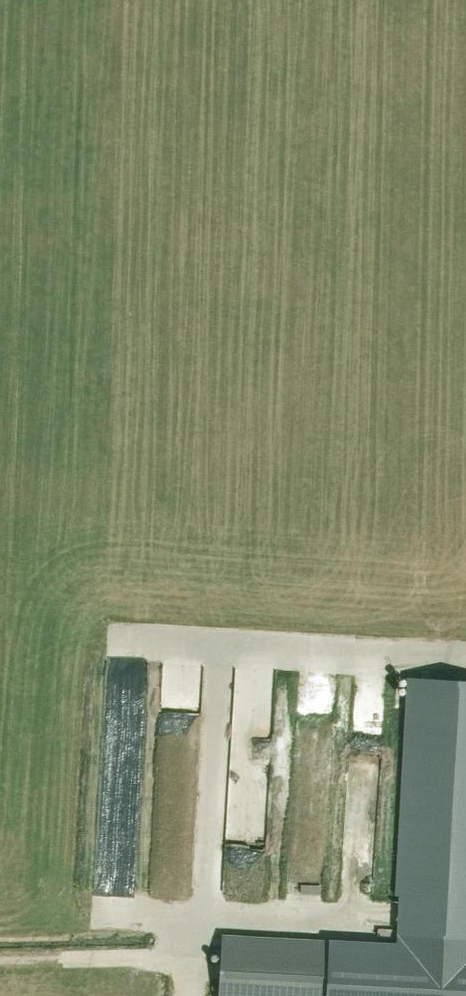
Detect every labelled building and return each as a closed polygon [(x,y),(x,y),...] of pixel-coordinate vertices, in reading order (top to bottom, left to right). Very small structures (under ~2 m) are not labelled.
[(396,948),(425,949),(426,937),(465,940),(465,682),(411,679),(396,944),(396,948)] [(252,753),(253,774),(277,773),(277,753),(252,753)] [(218,995),(465,995),(465,940),(426,937),(425,949),(396,948),(396,944),(313,939),(312,939),(221,935),(218,995)]
